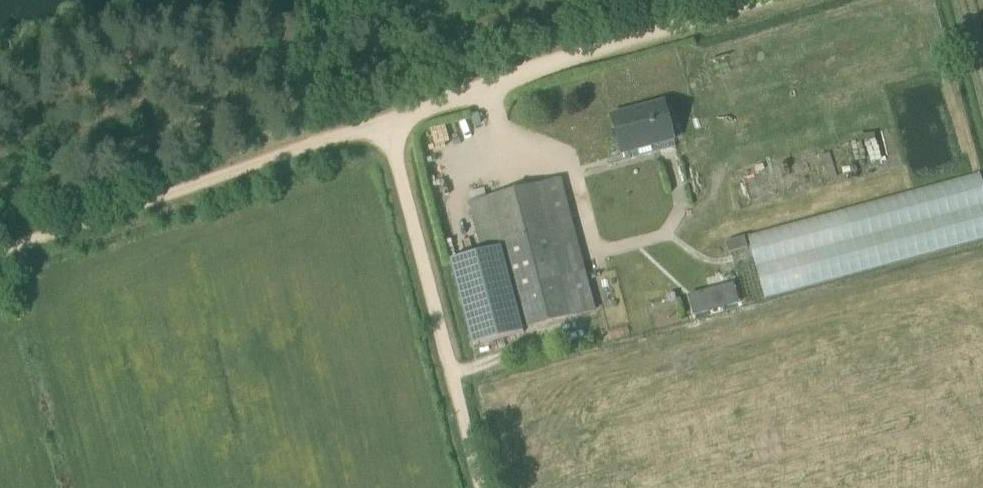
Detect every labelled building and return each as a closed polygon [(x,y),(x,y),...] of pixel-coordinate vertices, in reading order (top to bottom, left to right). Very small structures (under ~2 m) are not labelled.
[(624,162),(676,148),(664,103),(612,116),(624,162)] [(982,244),(982,178),(721,234),(725,253),(748,248),(758,292),(982,244)] [(484,252),(451,260),(474,346),(524,333),(523,330),(594,311),(559,179),(543,183),(471,202),(484,252)] [(707,291),(695,294),(700,314),(712,312),(707,291)]
